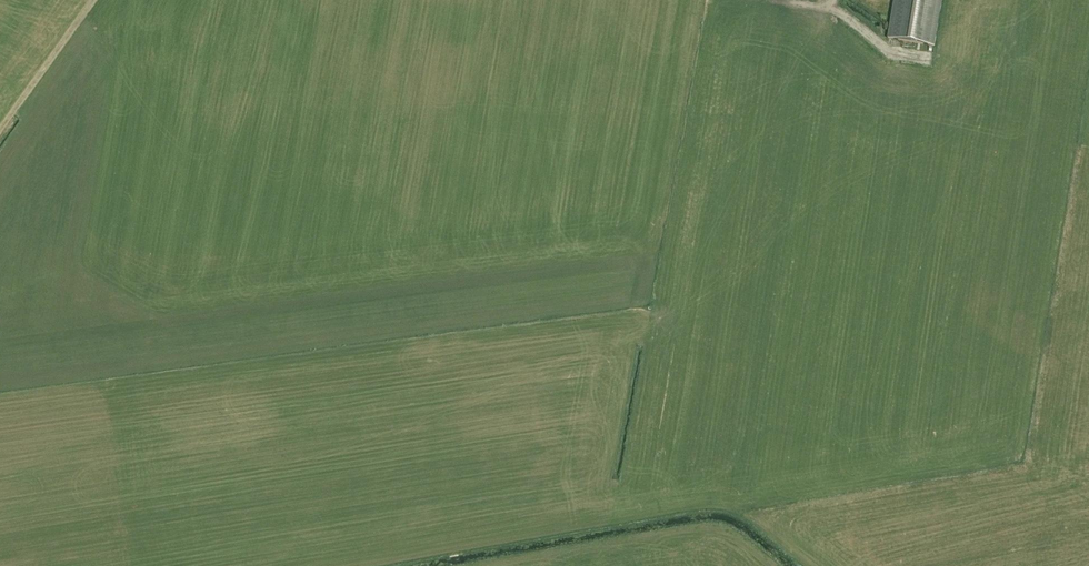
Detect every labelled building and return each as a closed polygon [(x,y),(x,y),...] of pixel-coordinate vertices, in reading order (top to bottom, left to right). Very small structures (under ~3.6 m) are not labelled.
[(888,39),(933,46),(941,0),(894,0),(888,39)]
